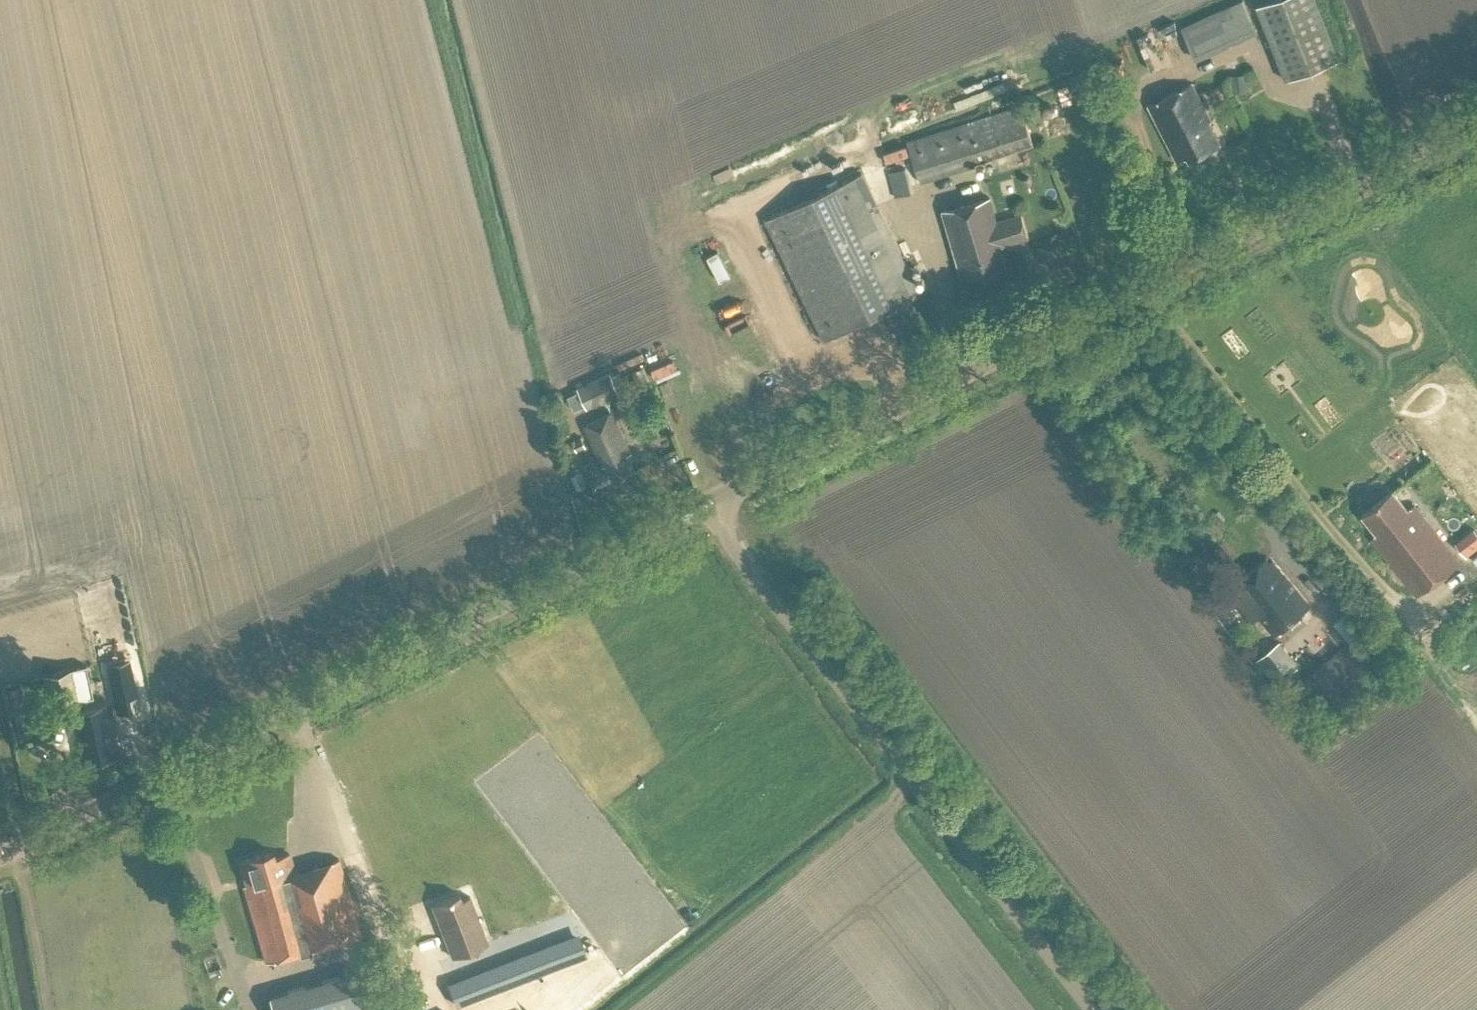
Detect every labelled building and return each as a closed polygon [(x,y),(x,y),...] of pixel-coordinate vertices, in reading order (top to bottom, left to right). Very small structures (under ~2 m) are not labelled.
[(1196,58),(1257,32),(1244,0),(1240,0),(1181,25),(1196,58)] [(1257,5),(1285,80),(1334,62),(1307,0),(1269,0),(1257,5)] [(1194,81),(1151,103),(1179,156),(1191,150),(1193,155),(1221,141),(1211,121),(1213,119),(1194,81)] [(908,140),(921,180),(1035,143),(1022,103),(908,140)] [(887,161),(909,153),(906,143),(884,151),(887,161)] [(907,166),(889,171),(895,196),(913,192),(907,166)] [(862,172),(766,218),(824,338),(920,291),(862,172)] [(1001,243),(1028,235),(1021,212),(997,219),(990,195),(943,209),(963,278),(1008,265),(1001,243)] [(656,378),(678,369),(673,358),(651,367),(656,378)] [(653,388),(644,365),(633,370),(642,393),(653,388)] [(587,407),(620,392),(611,371),(578,386),(587,407)] [(628,451),(632,449),(614,409),(585,423),(604,463),(608,461),(615,475),(635,465),(628,451)] [(1371,536),(1395,568),(1415,593),(1458,559),(1415,503),(1408,509),(1392,488),(1362,512),(1377,532),(1371,536)] [(1454,543),(1469,557),(1476,548),(1476,530),(1472,525),(1454,543)] [(1248,598),(1247,599),(1274,632),(1309,603),(1270,556),(1258,566),(1257,564),(1235,582),(1248,598)] [(1344,614),(1335,622),(1357,645),(1365,637),(1344,614)] [(1271,679),(1294,660),(1286,650),(1278,640),(1255,659),(1263,669),(1271,679)] [(129,659),(106,664),(116,710),(139,705),(129,659)] [(93,695),(86,663),(44,673),(51,705),(93,695)] [(103,702),(64,710),(75,761),(75,762),(112,754),(105,722),(107,721),(103,702)] [(239,859),(246,883),(242,884),(242,886),(248,901),(265,960),(340,939),(360,933),(338,856),(294,870),(288,850),(274,855),(272,849),(239,859)] [(458,891),(432,902),(452,954),(486,940),(468,894),(460,897),(458,891)] [(273,1009),(365,1009),(368,1009),(356,968),(268,992),(273,1009)] [(445,1007),(487,991),(480,973),(438,989),(445,1007)]
